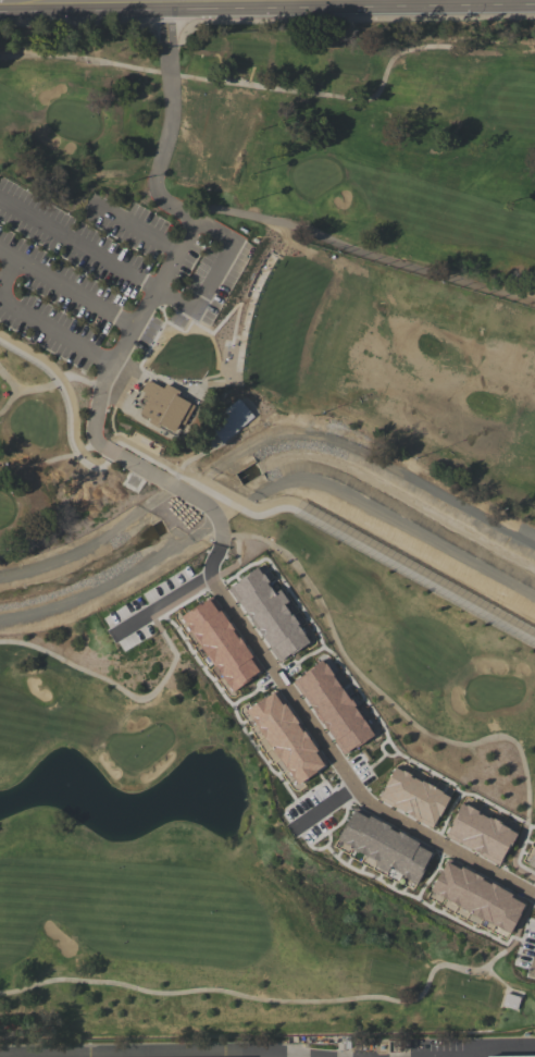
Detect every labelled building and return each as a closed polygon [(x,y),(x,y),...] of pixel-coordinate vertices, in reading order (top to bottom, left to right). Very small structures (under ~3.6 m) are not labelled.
[(192,404),(176,396),(178,390),(163,383),(162,386),(145,380),(140,392),(147,394),(138,415),(174,431),(178,421),(185,423),(192,404)] [(253,418),(239,400),(207,423),(220,442),(253,418)] [(309,642),(277,591),(273,593),(258,568),(229,585),(276,662),(309,642)] [(181,615),(228,692),(259,673),(211,597),(181,615)] [(294,678),(340,755),(371,737),(324,660),(294,678)] [(295,784),(322,769),(277,689),(245,708),(262,738),(258,740),(277,775),(287,770),(295,784)] [(434,826),(448,794),(391,767),(376,800),(434,826)] [(444,838),(500,863),(515,829),(459,804),(444,838)] [(336,841),(375,860),(372,867),(386,873),(387,869),(416,882),(433,848),(350,810),(336,841)] [(531,847),(523,864),(534,870),(534,848),(531,847)] [(525,899),(444,861),(428,893),(510,931),(525,899)]
